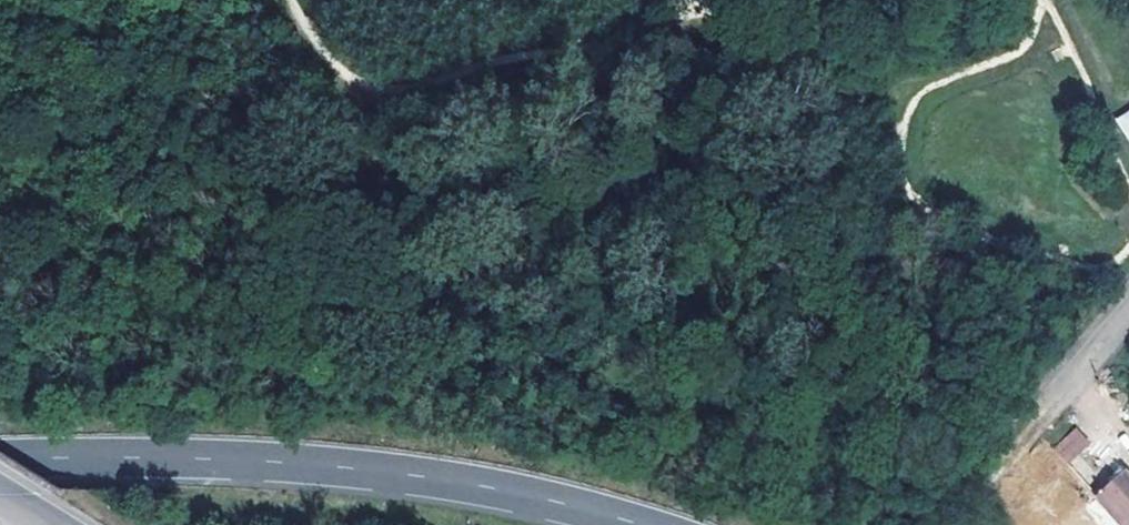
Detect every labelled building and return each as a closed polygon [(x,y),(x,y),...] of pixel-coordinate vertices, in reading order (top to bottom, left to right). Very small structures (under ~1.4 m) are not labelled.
[(1114,119),(1128,142),(1128,110),(1114,119)] [(1075,426),(1053,449),(1068,464),(1091,441),(1075,426)] [(1105,496),(1128,519),(1128,473),(1105,496)]
